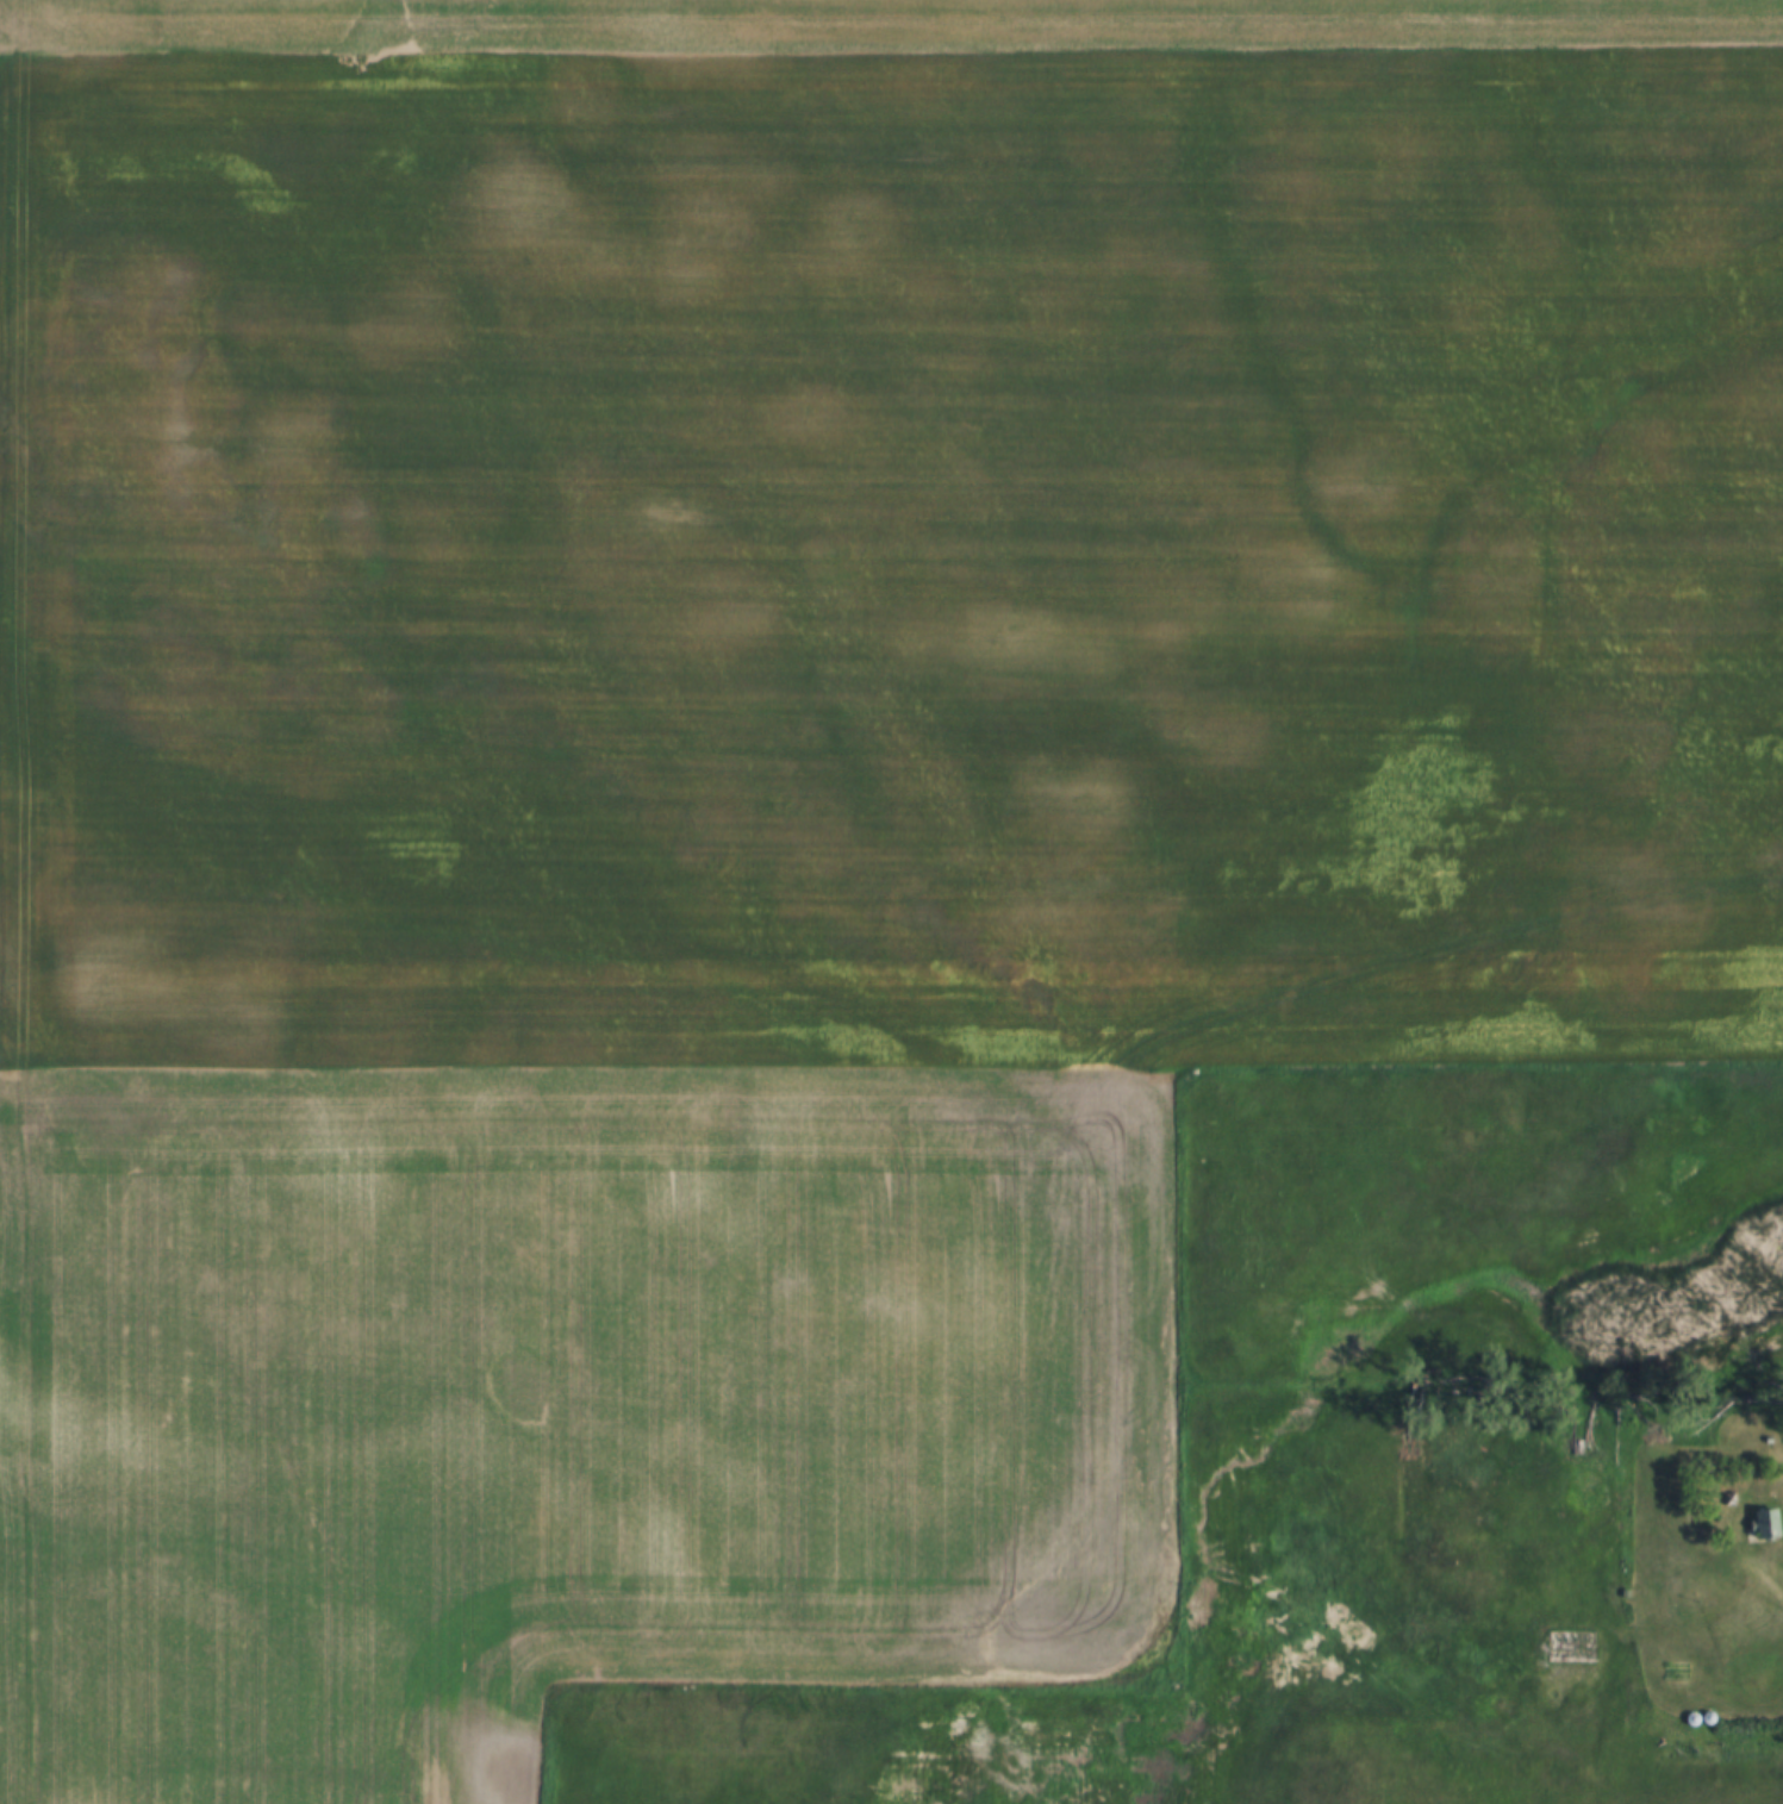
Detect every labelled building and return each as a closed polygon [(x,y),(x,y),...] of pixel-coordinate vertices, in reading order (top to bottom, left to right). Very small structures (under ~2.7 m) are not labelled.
[(1758,1513),(1758,1542),(1782,1542),(1782,1513),(1758,1513)] [(1593,1635),(1569,1635),(1569,1659),(1593,1659),(1593,1635)]
